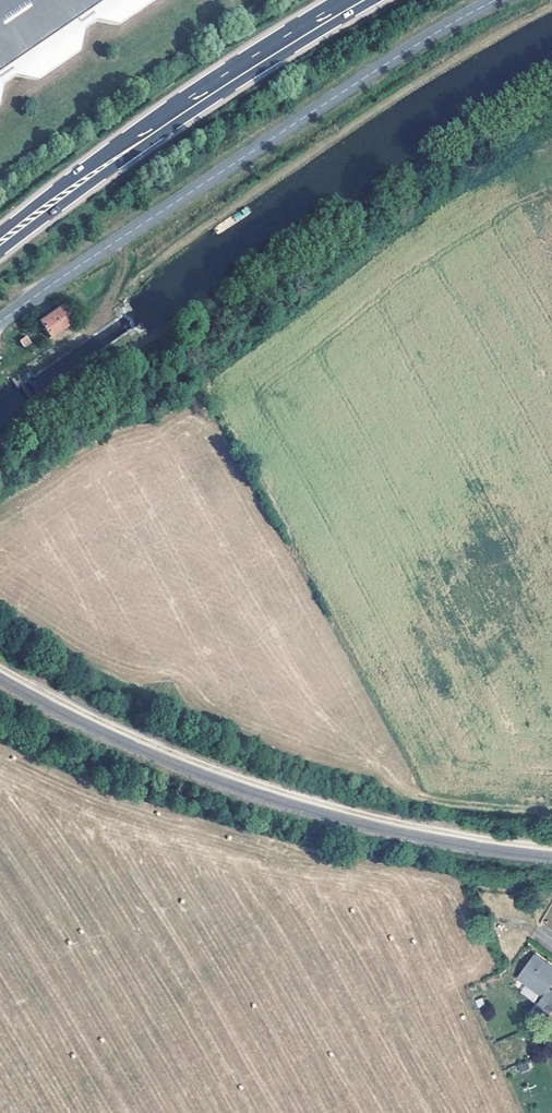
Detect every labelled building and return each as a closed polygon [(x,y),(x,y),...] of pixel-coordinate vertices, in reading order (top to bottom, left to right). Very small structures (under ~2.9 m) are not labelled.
[(1,86),(15,77),(36,81),(77,54),(82,31),(96,23),(106,24),(126,21),(157,0),(0,0),(0,92),(1,86)] [(69,317),(58,301),(35,317),(47,334),(69,317)] [(20,340),(24,347),(32,343),(27,335),(20,340)] [(551,995),(551,992),(548,989),(551,983),(551,968),(535,955),(519,978),(528,984),(540,993),(543,995),(535,1007),(540,1011),(551,995)] [(534,1001),(540,993),(528,984),(522,992),(534,1001)] [(540,1011),(547,1016),(551,1008),(551,995),(540,1011)]
